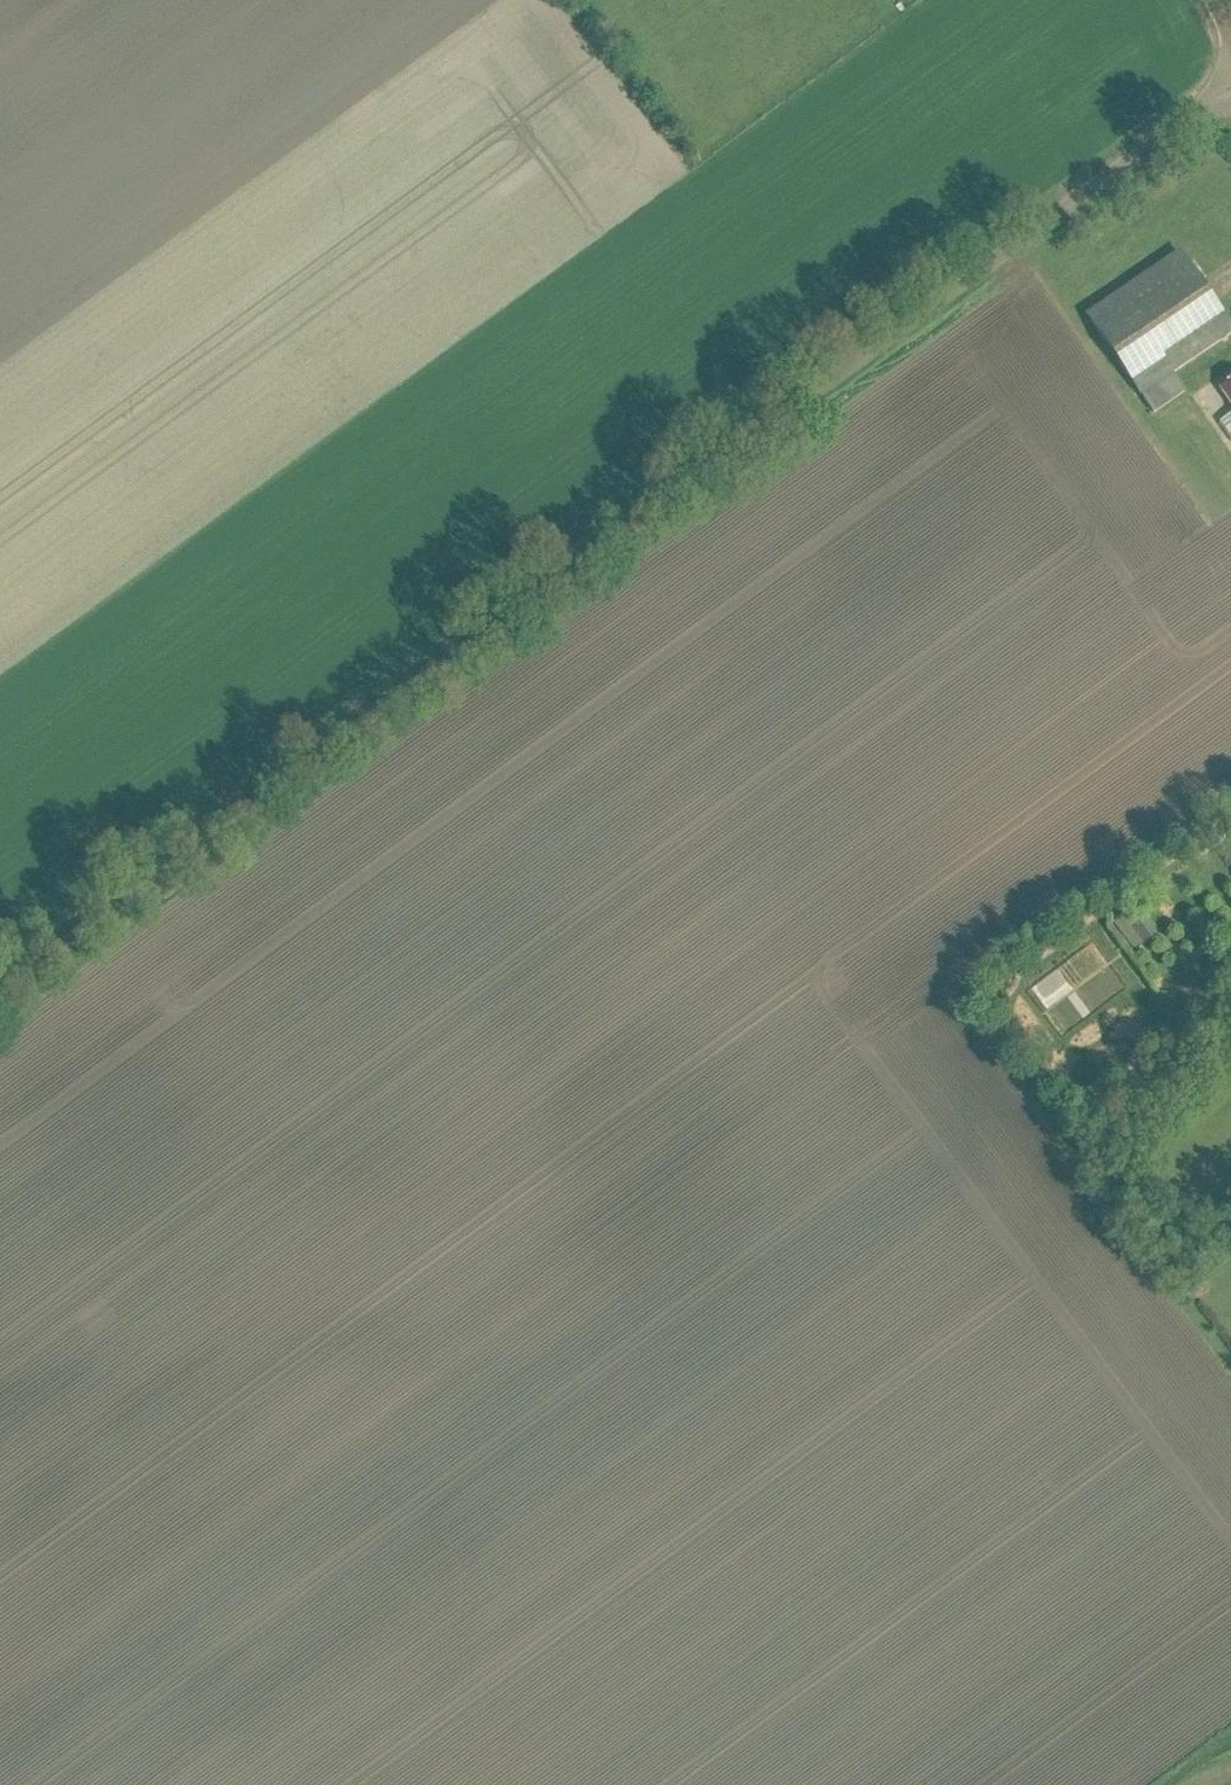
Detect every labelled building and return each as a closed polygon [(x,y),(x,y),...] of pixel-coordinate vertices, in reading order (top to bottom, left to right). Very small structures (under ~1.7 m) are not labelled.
[(1230,334),(1230,326),(1180,251),(1083,317),(1138,398),(1141,396),(1153,414),(1184,393),(1171,375),(1230,334)] [(1220,390),(1230,406),(1230,382),(1220,390)] [(1111,922),(1135,950),(1157,932),(1134,904),(1111,922)] [(1184,1009),(1179,1027),(1194,1031),(1198,1012),(1184,1009)]
